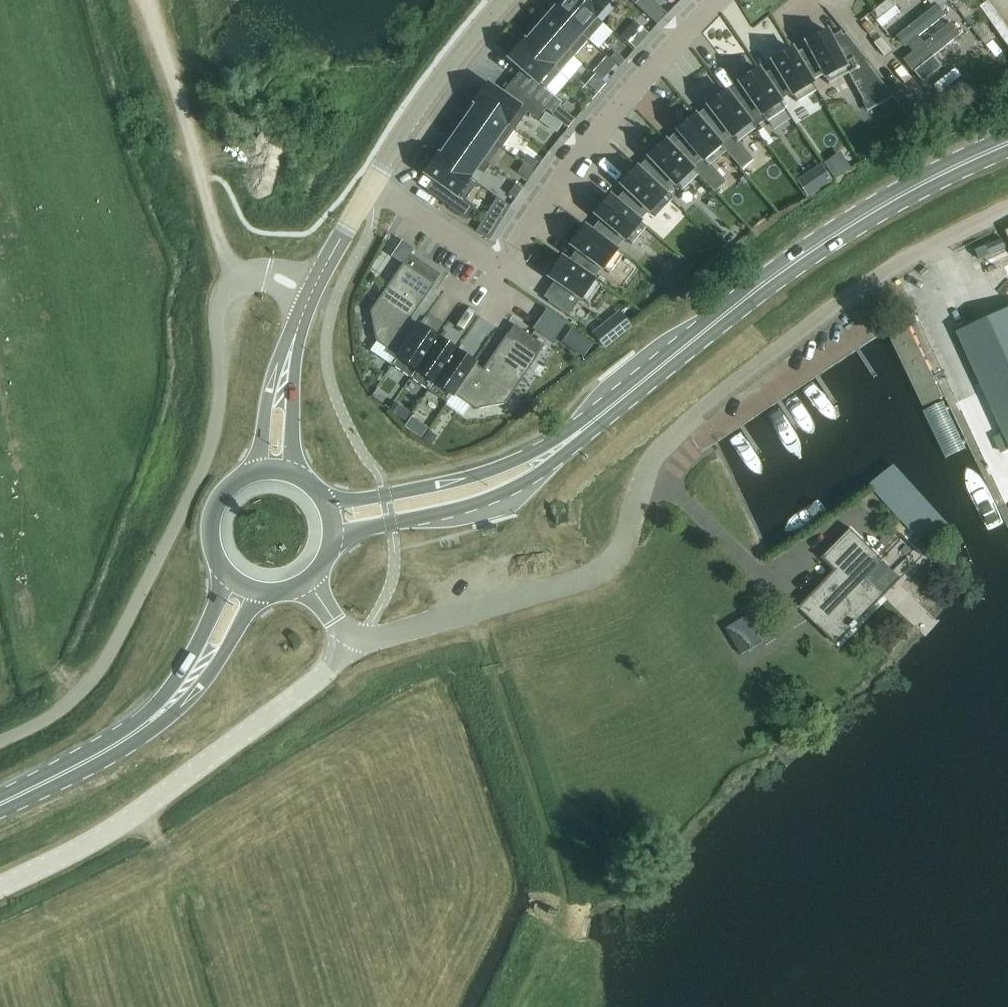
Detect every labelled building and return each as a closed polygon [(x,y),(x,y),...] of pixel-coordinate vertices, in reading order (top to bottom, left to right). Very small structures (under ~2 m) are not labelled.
[(602,23),(575,0),(561,0),(553,9),(587,39),(602,23)] [(602,23),(594,16),(608,0),(575,0),(602,23)] [(656,24),(666,13),(654,2),(644,13),(656,24)] [(905,58),(915,70),(960,34),(950,22),(924,42),(919,35),(945,14),(937,4),(897,34),(913,52),(905,58)] [(573,56),(587,39),(553,9),(539,26),(573,56)] [(524,42),(559,72),(573,56),(539,26),(525,41),(524,42)] [(812,53),(798,61),(811,81),(823,74),(828,83),(848,73),(868,111),(894,97),(909,116),(910,115),(845,34),(832,41),(826,30),(805,41),(812,53)] [(545,88),(559,72),(524,42),(525,41),(523,40),(508,57),(536,81),(545,88)] [(779,72),(765,80),(779,100),(791,93),(796,102),(816,90),(811,81),(798,61),(791,48),(771,60),(779,72)] [(615,51),(609,57),(618,65),(624,59),(615,51)] [(746,93),(734,102),(748,121),(760,113),(765,121),(785,108),(779,100),(765,80),(757,68),(738,81),(746,93)] [(561,101),(545,88),(536,81),(526,93),(545,108),(551,113),(561,101)] [(537,119),(545,108),(526,93),(517,105),(487,83),(474,102),(473,102),(475,104),(476,103),(514,129),(527,111),(537,119)] [(712,111),(699,121),(719,143),(730,135),(736,143),(754,129),(748,121),(734,102),(725,90),(707,104),(712,111)] [(475,104),(464,121),(493,141),(493,142),(501,147),(514,129),(476,103),(475,104)] [(682,136),(670,146),(674,150),(690,167),(701,158),(708,166),(725,151),(719,143),(699,121),(694,114),(676,129),(682,136)] [(493,141),(464,121),(451,138),(481,159),(481,158),(493,142),(493,141)] [(451,138),(439,155),(439,156),(468,177),(469,176),(475,167),(483,172),(489,165),(489,164),(481,158),(481,159),(451,138)] [(657,166),(646,177),(663,193),(674,183),(681,191),(697,175),(690,167),(674,150),(670,146),(664,140),(647,155),(657,166)] [(439,156),(439,155),(437,154),(437,155),(424,173),(450,191),(442,202),(465,218),(473,206),(464,199),(476,182),(477,182),(469,176),(468,177),(439,156)] [(527,179),(533,171),(523,163),(517,172),(527,179)] [(629,192),(618,203),(627,211),(639,220),(648,210),(655,217),(671,200),(663,193),(646,177),(636,167),(620,183),(629,192)] [(514,198),(522,188),(515,183),(508,193),(514,198)] [(631,244),(646,226),(639,220),(627,211),(609,195),(594,213),(604,221),(595,233),(615,249),(624,238),(631,244)] [(497,207),(488,226),(498,231),(508,212),(497,207)] [(615,249),(595,233),(583,225),(570,243),(580,251),(571,264),(592,278),(601,267),(609,273),(622,254),(615,249)] [(1000,237),(1003,247),(1007,246),(1007,235),(1000,237)] [(1007,304),(1007,268),(999,241),(977,248),(997,308),(1007,304)] [(417,259),(410,254),(403,264),(410,269),(417,259)] [(592,278),(571,264),(560,256),(547,275),(559,283),(547,301),(567,315),(579,297),(587,303),(600,284),(592,278)] [(424,264),(417,259),(410,269),(418,274),(424,264)] [(410,269),(403,264),(379,299),(408,319),(432,284),(425,279),(418,274),(410,269)] [(432,269),(424,264),(418,274),(425,279),(432,269)] [(439,274),(432,269),(425,279),(432,284),(439,274)] [(677,278),(668,270),(659,280),(669,287),(677,278)] [(408,319),(379,299),(370,311),(376,340),(398,355),(418,326),(408,319)] [(552,340),(565,321),(556,315),(553,313),(546,308),(533,327),(552,340)] [(592,332),(604,348),(631,326),(618,310),(592,332)] [(959,332),(1005,434),(1007,440),(1007,310),(959,332)] [(437,337),(419,325),(418,326),(398,355),(391,365),(410,377),(437,337)] [(521,330),(513,325),(506,335),(514,340),(521,330)] [(528,335),(521,330),(514,340),(521,345),(528,335)] [(514,340),(506,335),(482,370),(512,390),(536,355),(529,350),(521,345),(514,340)] [(535,340),(528,335),(521,345),(529,350),(535,340)] [(455,350),(437,337),(410,377),(428,390),(455,350)] [(543,345),(535,340),(529,350),(536,355),(543,345)] [(473,362),(455,350),(428,390),(446,402),(452,393),(473,363),(473,362)] [(482,370),(473,363),(452,393),(474,408),(504,403),(512,390),(482,370)] [(884,595),(868,579),(884,563),(885,563),(886,562),(879,556),(851,528),(821,558),(822,559),(823,558),(835,570),(800,606),(799,605),(798,606),(819,627),(820,627),(837,643),(852,628),(854,629),(859,623),(858,622),(884,595)] [(733,683),(766,667),(746,628),(728,637),(731,643),(716,650),(733,683)]
